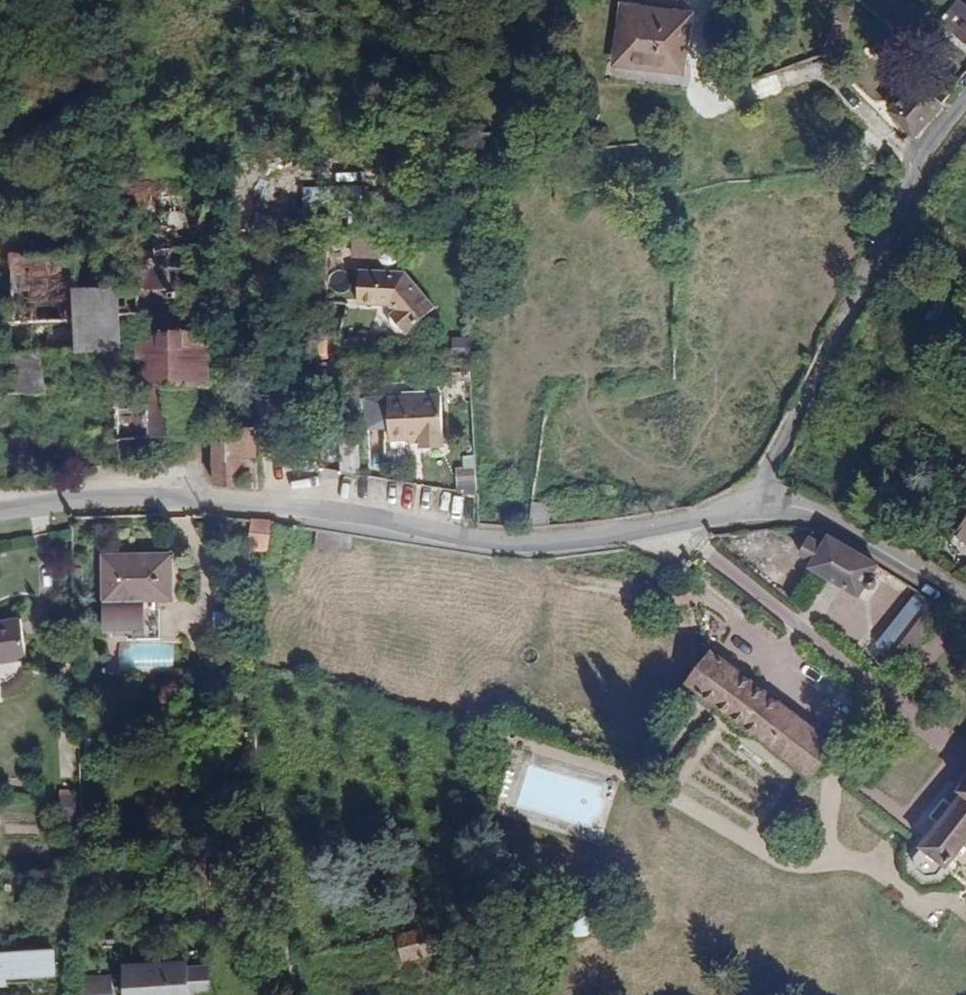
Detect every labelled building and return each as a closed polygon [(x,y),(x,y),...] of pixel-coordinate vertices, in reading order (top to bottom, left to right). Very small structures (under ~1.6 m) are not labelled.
[(665,48),(670,0),(609,0),(605,43),(609,44),(608,54),(622,55),(623,44),(665,48)] [(941,11),(955,24),(954,26),(965,38),(965,0),(951,0),(941,11)] [(939,100),(921,83),(880,38),(872,47),(906,88),(897,103),(918,124),(939,100)] [(201,221),(131,221),(134,384),(128,384),(127,432),(198,428),(197,378),(207,378),(201,221)] [(319,228),(321,298),(361,301),(361,293),(407,296),(408,310),(418,321),(442,300),(412,266),(392,264),(391,232),(319,228)] [(69,294),(7,294),(10,361),(72,358),(69,294)] [(424,437),(448,439),(451,385),(399,381),(396,427),(424,428),(424,437)] [(224,469),(264,472),(262,413),(248,413),(249,427),(221,430),(224,469)] [(338,437),(339,473),(358,473),(358,436),(338,437)] [(459,502),(459,516),(474,519),(474,502),(459,502)] [(250,539),(265,541),(271,516),(253,514),(250,539)] [(953,541),(965,549),(965,518),(953,541)] [(877,575),(870,570),(876,560),(827,531),(822,540),(808,532),(799,548),(811,557),(810,562),(857,590),(864,579),(872,583),(877,575)] [(171,593),(170,548),(102,550),(104,625),(125,625),(125,634),(158,633),(157,593),(171,593)] [(875,641),(897,659),(944,601),(919,585),(875,641)] [(19,612),(0,615),(0,656),(26,652),(19,612)] [(213,612),(212,631),(230,632),(231,613),(213,612)] [(810,772),(818,761),(834,739),(709,646),(707,648),(686,677),(744,722),(810,772)] [(965,837),(965,774),(958,783),(961,786),(950,800),(942,794),(930,809),(939,816),(919,841),(923,844),(944,861),(946,863),(965,837)] [(74,810),(73,789),(58,789),(58,810),(74,810)] [(923,844),(915,852),(916,862),(928,871),(938,869),(944,861),(923,844)] [(593,906),(584,899),(571,899),(562,909),(563,923),(572,931),(585,930),(594,921),(593,906)] [(440,947),(433,919),(394,927),(399,955),(440,947)] [(51,945),(0,948),(0,978),(5,978),(5,972),(53,969),(51,945)] [(208,983),(207,963),(186,963),(186,958),(126,961),(129,994),(189,994),(188,985),(208,983)] [(84,976),(84,994),(112,994),(112,976),(84,976)]
